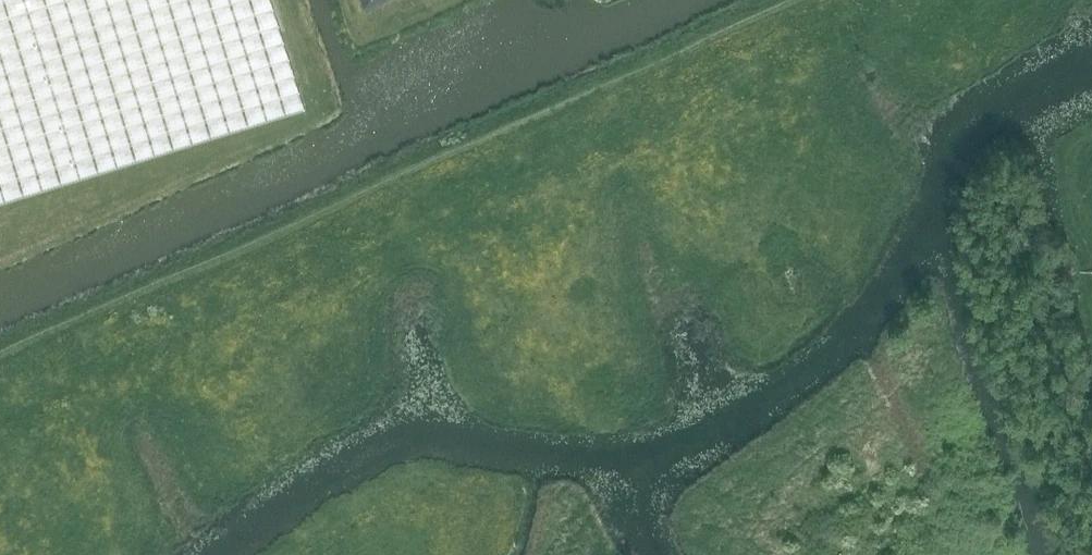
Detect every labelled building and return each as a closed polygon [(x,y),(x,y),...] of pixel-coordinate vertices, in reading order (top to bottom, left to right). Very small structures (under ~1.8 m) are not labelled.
[(303,105),(270,0),(0,0),(0,199),(303,105)]
